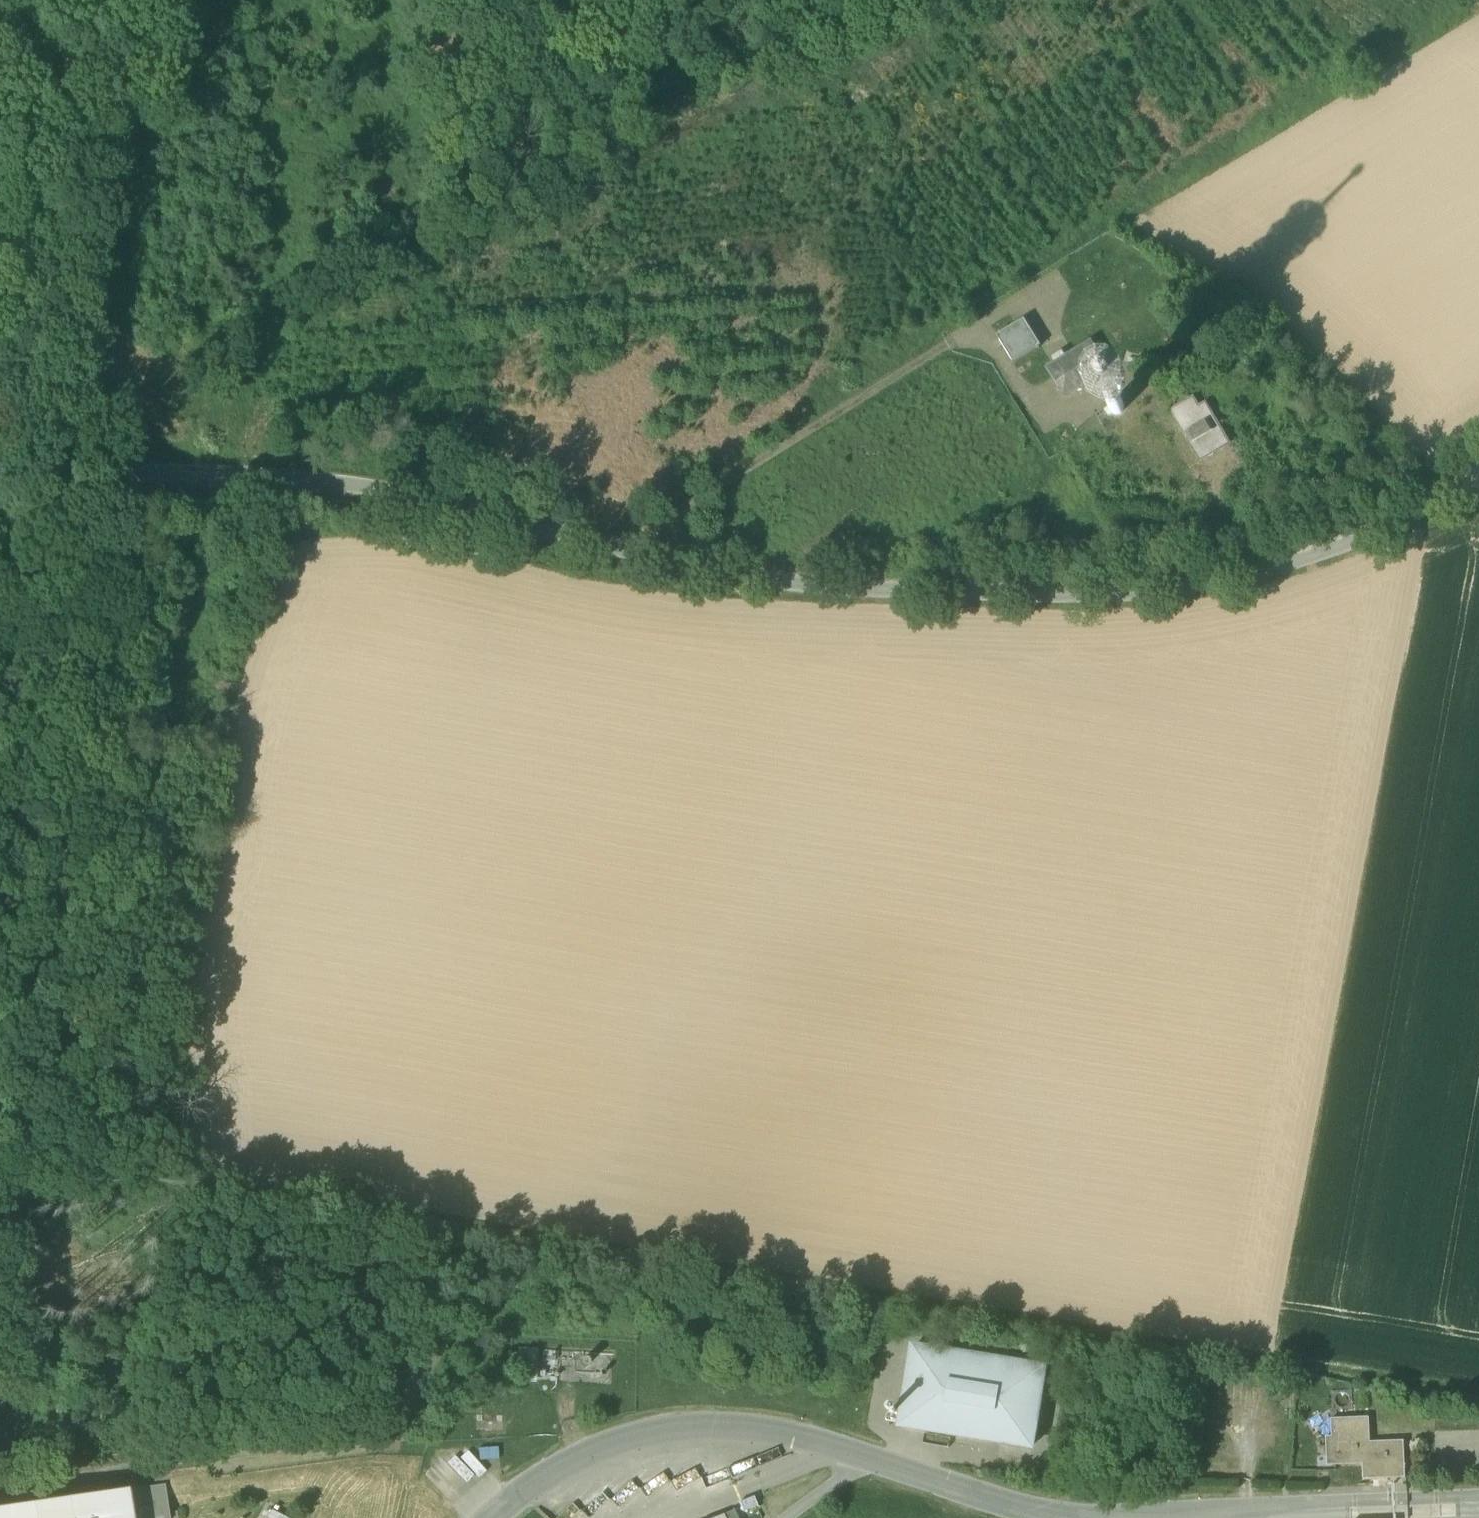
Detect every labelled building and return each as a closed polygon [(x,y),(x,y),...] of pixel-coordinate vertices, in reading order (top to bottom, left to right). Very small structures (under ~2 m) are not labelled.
[(998,336),(1015,363),(1041,347),(1024,319),(998,336)] [(1050,370),(1068,397),(1109,371),(1091,344),(1050,370)] [(1110,415),(1114,412),(1118,413),(1121,412),(1125,409),(1126,405),(1124,401),(1122,399),(1119,398),(1115,398),(1112,401),(1110,406),(1106,409),(1110,415)] [(1170,413),(1195,461),(1220,449),(1195,400),(1170,413)] [(900,1425),(1032,1446),(1044,1367),(913,1346),(900,1425)] [(535,1373),(534,1348),(518,1349),(519,1373),(535,1373)] [(1386,1471),(1386,1479),(1406,1478),(1405,1455),(1400,1456),(1399,1441),(1371,1442),(1365,1443),(1365,1438),(1371,1437),(1370,1418),(1332,1419),(1333,1437),(1327,1437),(1328,1455),(1336,1455),(1337,1466),(1364,1464),(1364,1472),(1386,1471)] [(1336,1455),(1328,1455),(1328,1466),(1337,1466),(1336,1455)] [(1386,1471),(1364,1472),(1364,1480),(1386,1479),(1386,1471)] [(132,1517),(170,1517),(165,1486),(128,1491),(132,1517)] [(0,1510),(0,1517),(132,1517),(128,1491),(0,1510)] [(734,1510),(714,1517),(738,1517),(734,1510)]
